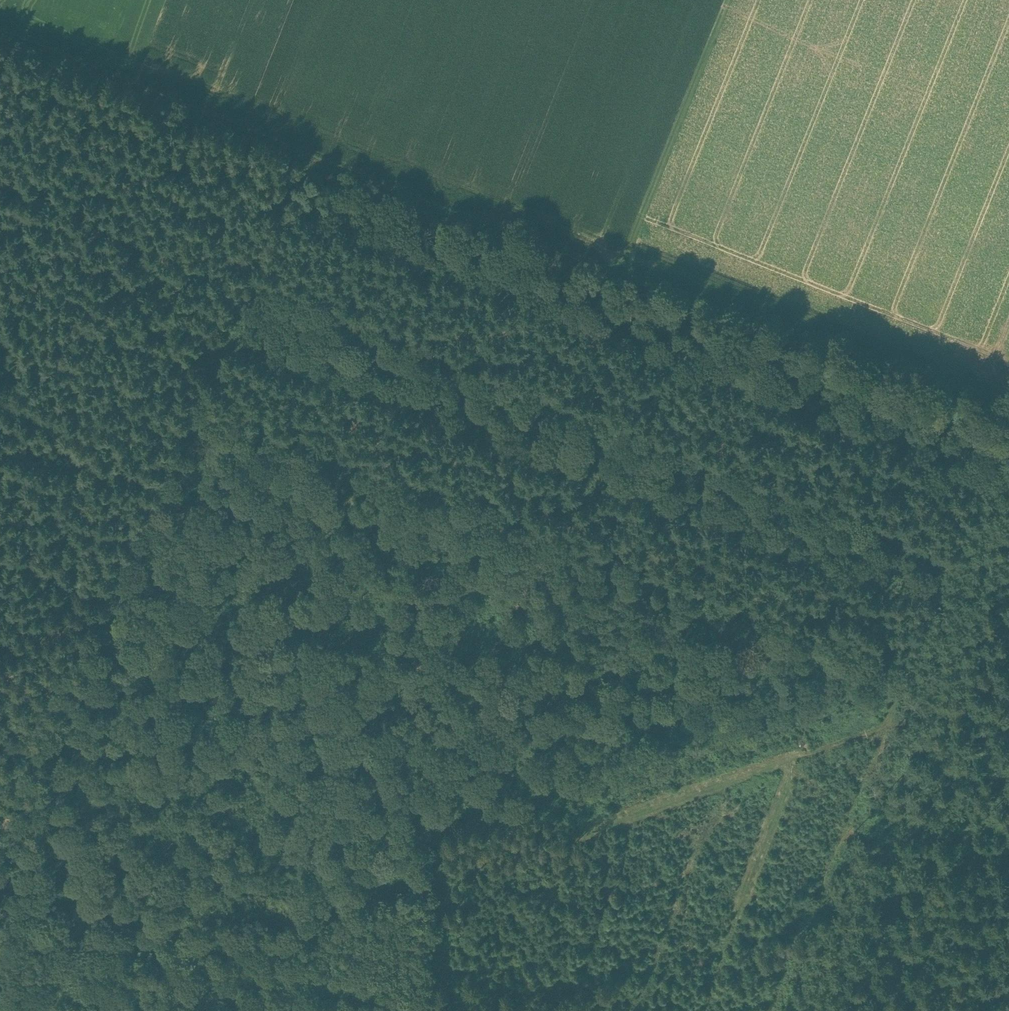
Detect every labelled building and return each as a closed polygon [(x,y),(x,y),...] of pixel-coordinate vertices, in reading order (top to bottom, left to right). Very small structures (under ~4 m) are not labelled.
[(215,318),(223,326),(234,314),(226,306),(215,318)]
